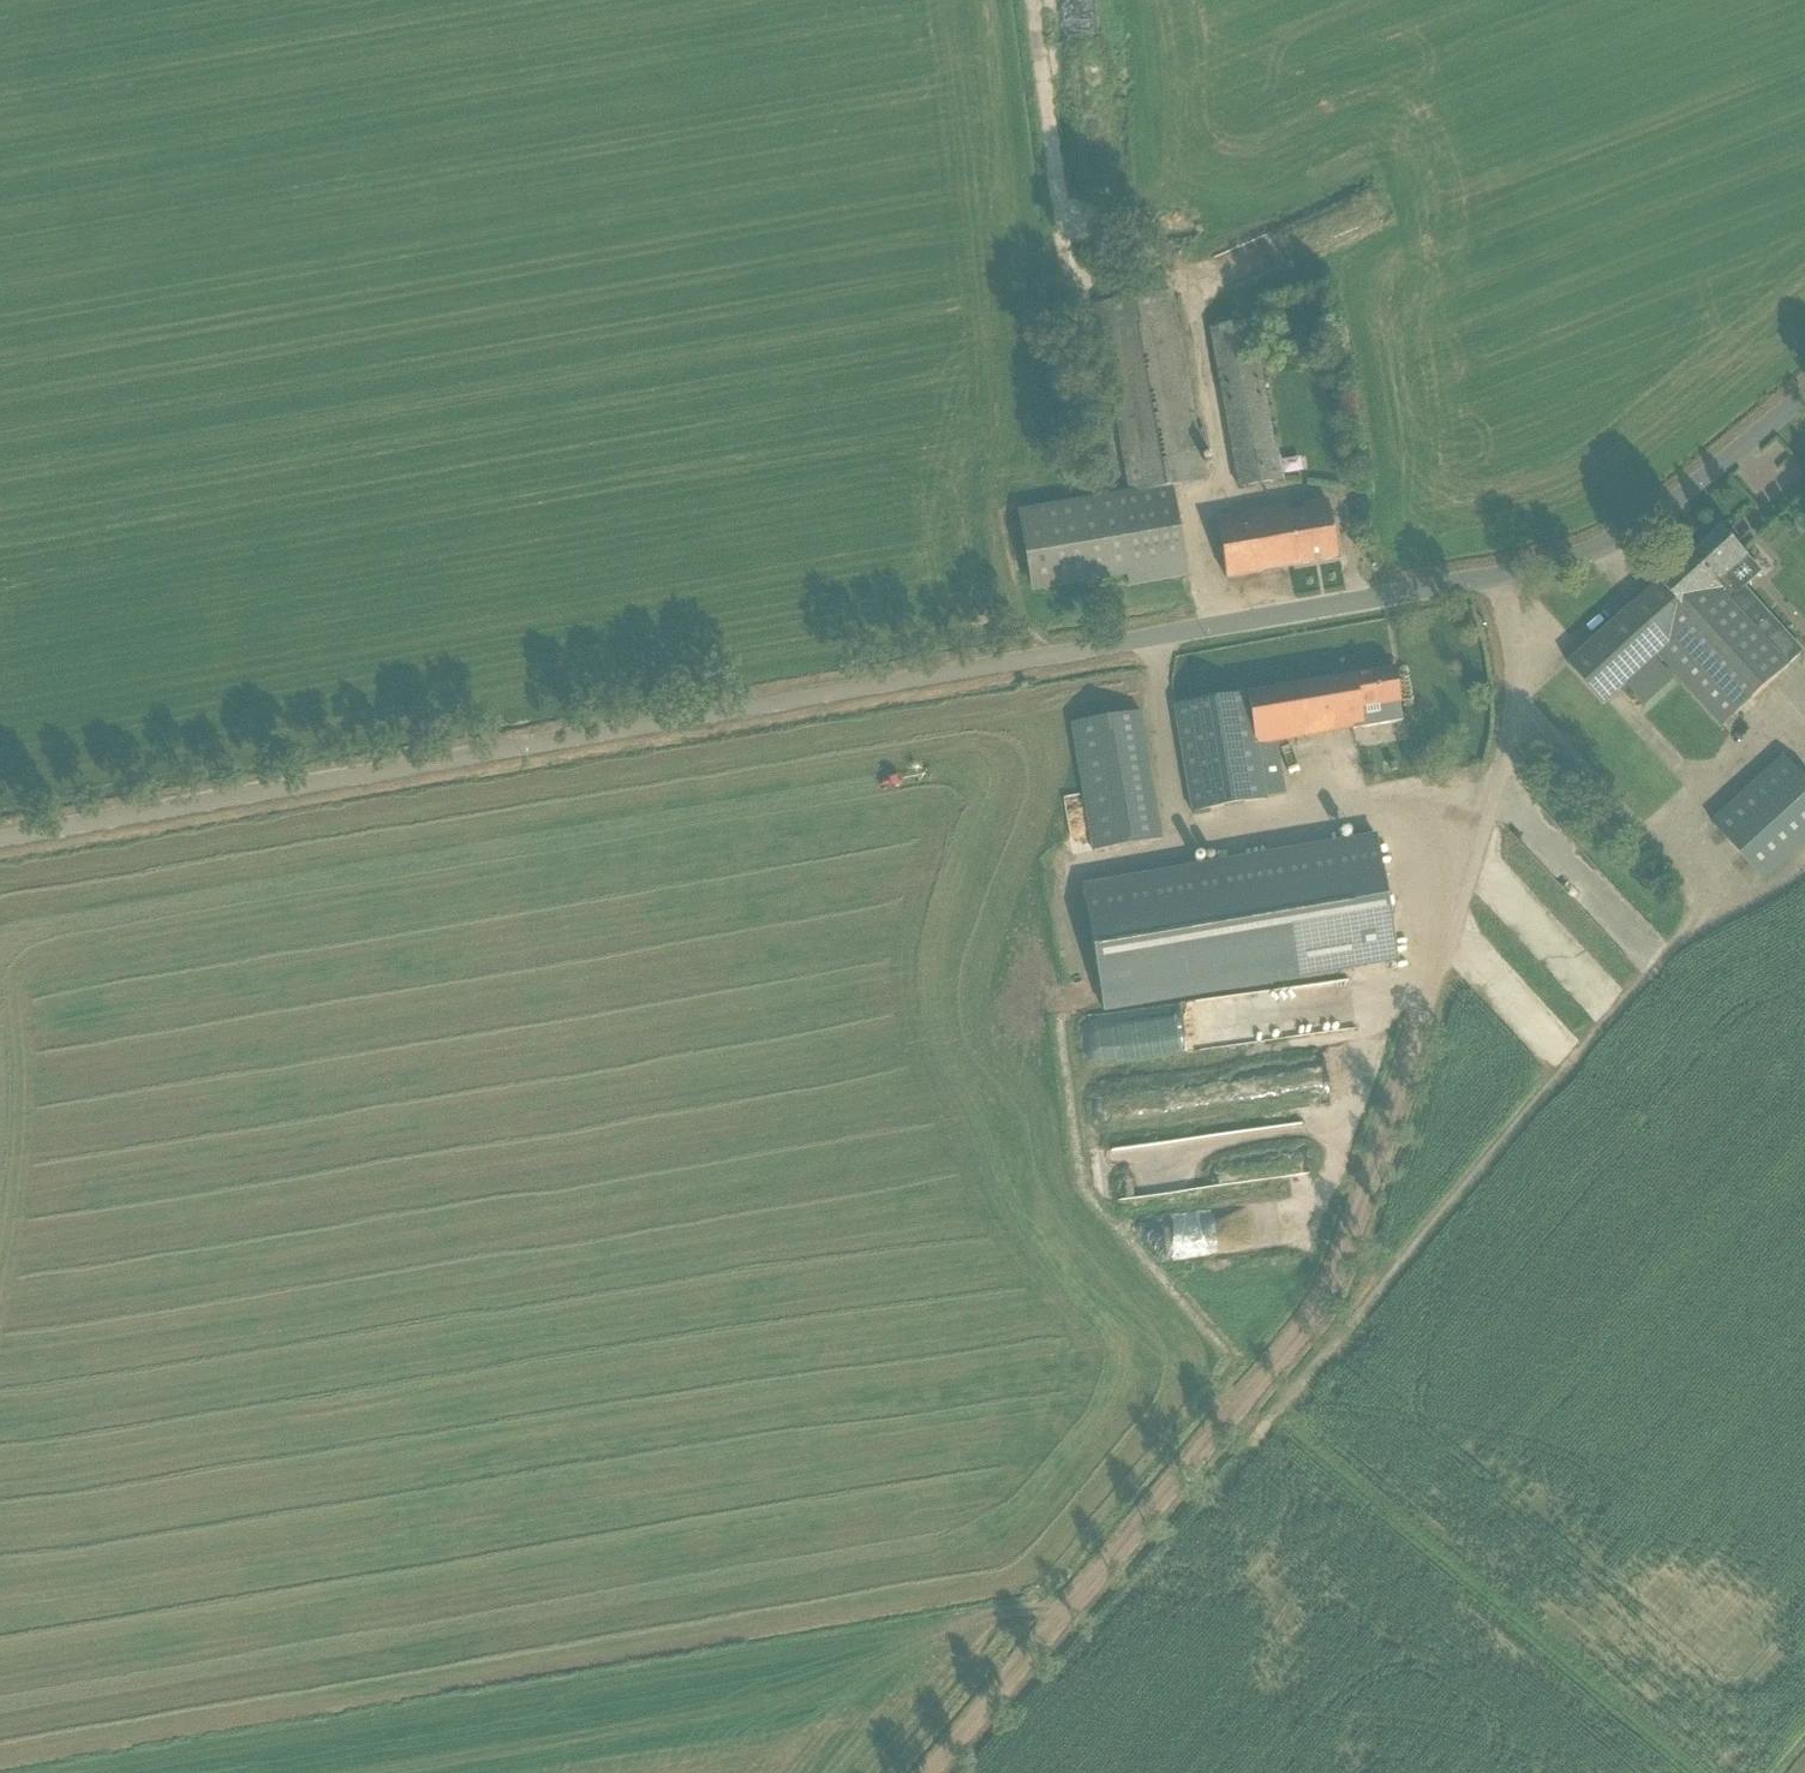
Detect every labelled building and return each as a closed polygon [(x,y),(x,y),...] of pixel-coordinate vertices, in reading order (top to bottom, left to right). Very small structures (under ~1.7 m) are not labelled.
[(1019,511),(1031,584),(1126,568),(1129,587),(1186,577),(1170,486),(1204,480),(1172,291),(1098,304),(1130,493),(1019,511)] [(1211,329),(1238,487),(1282,480),(1277,449),(1274,450),(1253,322),(1211,329)] [(1215,520),(1226,578),(1337,559),(1327,501),(1303,505),(1306,521),(1289,524),(1286,507),(1215,520)] [(1759,636),(1744,618),(1755,608),(1739,590),(1759,572),(1746,558),(1748,556),(1721,526),(1659,581),(1660,582),(1633,606),(1632,605),(1571,661),(1607,700),(1661,651),(1727,723),(1789,666),(1783,660),(1796,648),(1774,623),(1759,636)] [(1265,800),(1256,745),(1352,728),(1352,730),(1402,722),(1398,702),(1400,702),(1394,669),(1173,706),(1191,813),(1265,800)] [(1070,723),(1074,747),(1092,851),(1161,839),(1139,712),(1070,723)] [(1763,881),(1804,844),(1804,781),(1784,757),(1711,824),(1763,881)] [(1376,838),(1082,889),(1102,1009),(1397,958),(1376,838)] [(1124,1006),(1082,1016),(1092,1059),(1132,1050),(1131,1042),(1122,1044),(1120,1036),(1134,1033),(1131,1018),(1127,1019),(1124,1006)]
